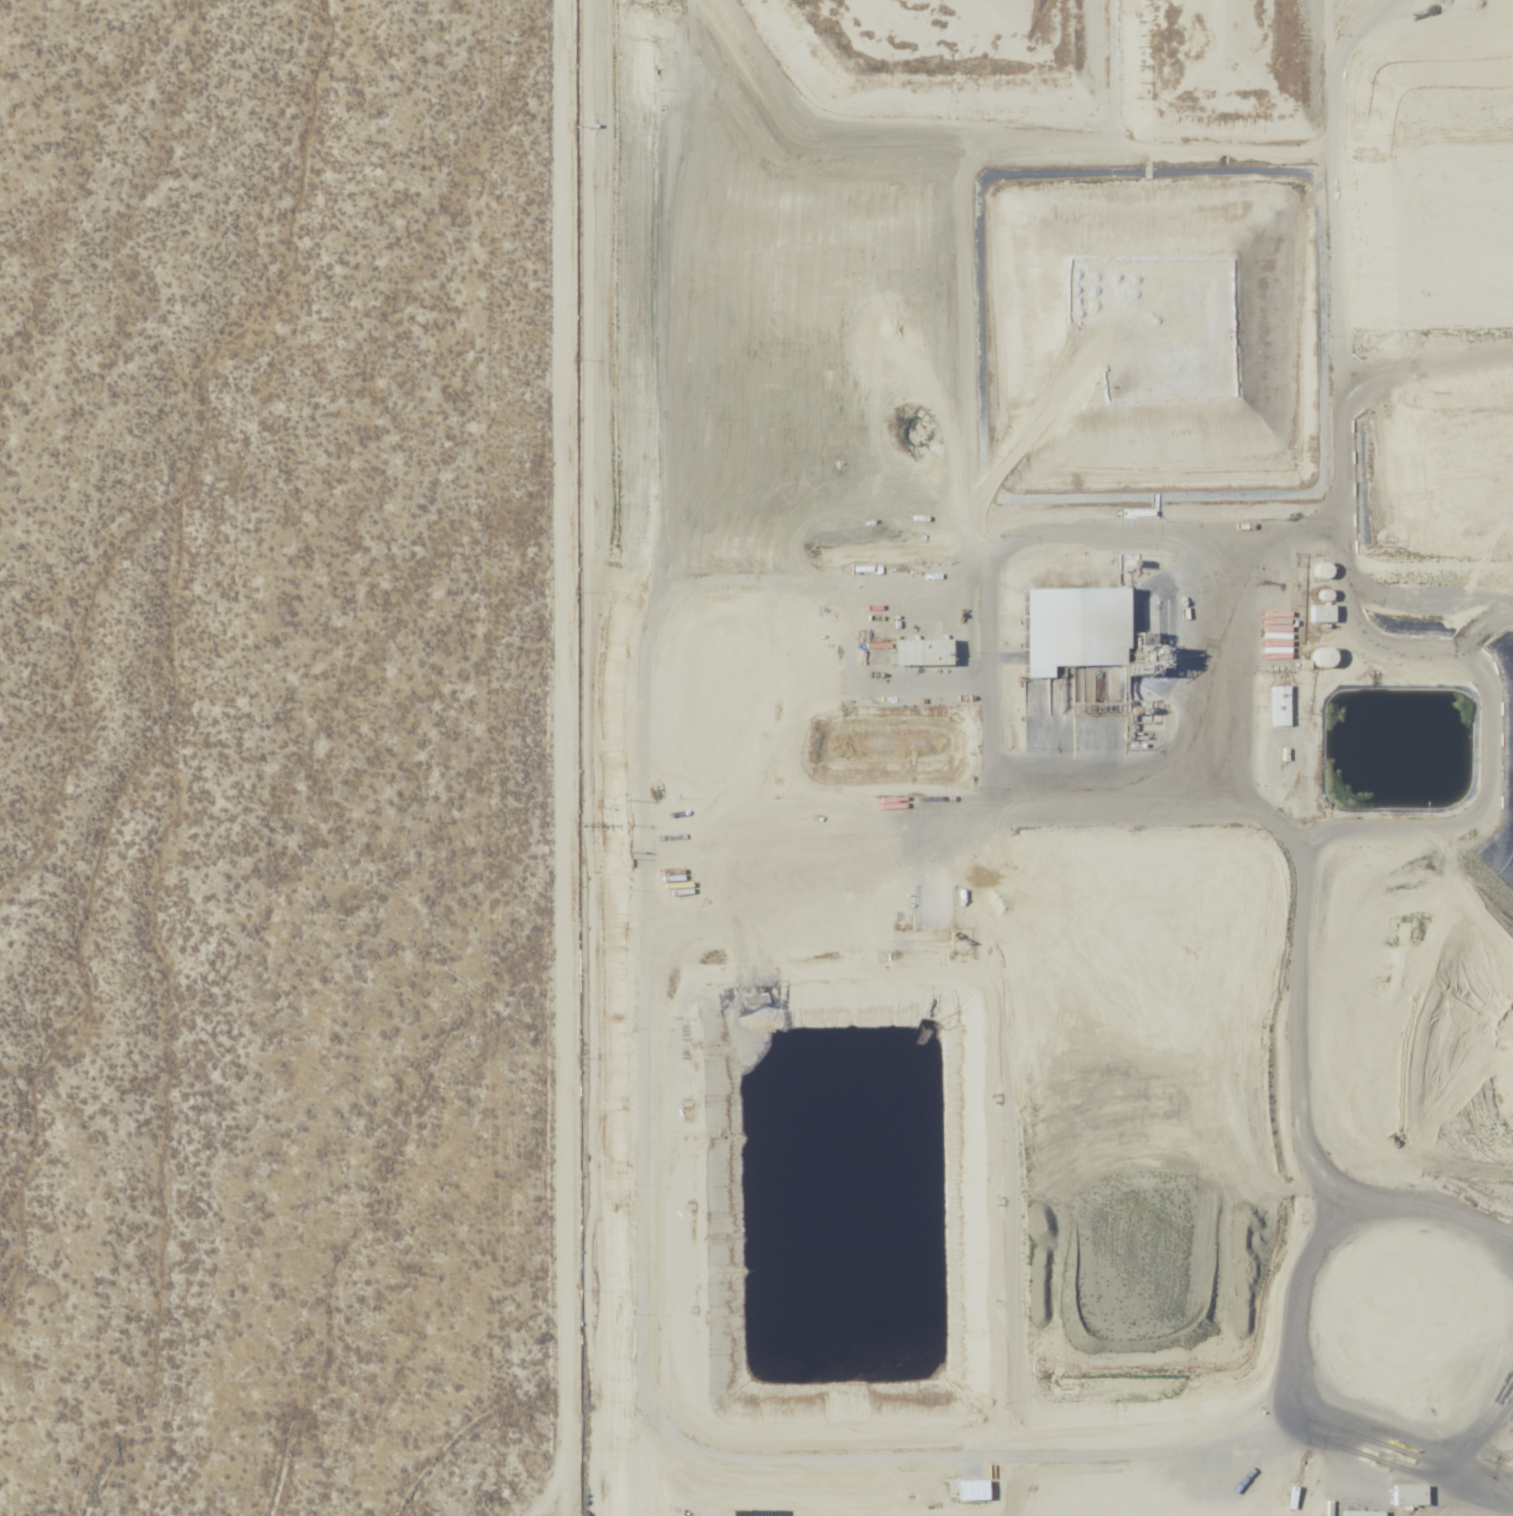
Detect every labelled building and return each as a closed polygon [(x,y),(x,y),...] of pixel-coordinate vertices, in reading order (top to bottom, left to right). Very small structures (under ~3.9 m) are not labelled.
[(1032,588),(1033,677),(1060,677),(1060,666),(1133,665),(1132,587),(1032,588)] [(1340,605),(1313,605),(1313,621),(1340,621),(1340,605)] [(957,639),(900,639),(900,665),(957,665),(957,639)] [(964,1502),(990,1502),(990,1481),(964,1481),(964,1502)] [(1419,1506),(1419,1485),(1385,1485),(1385,1506),(1419,1506)]
